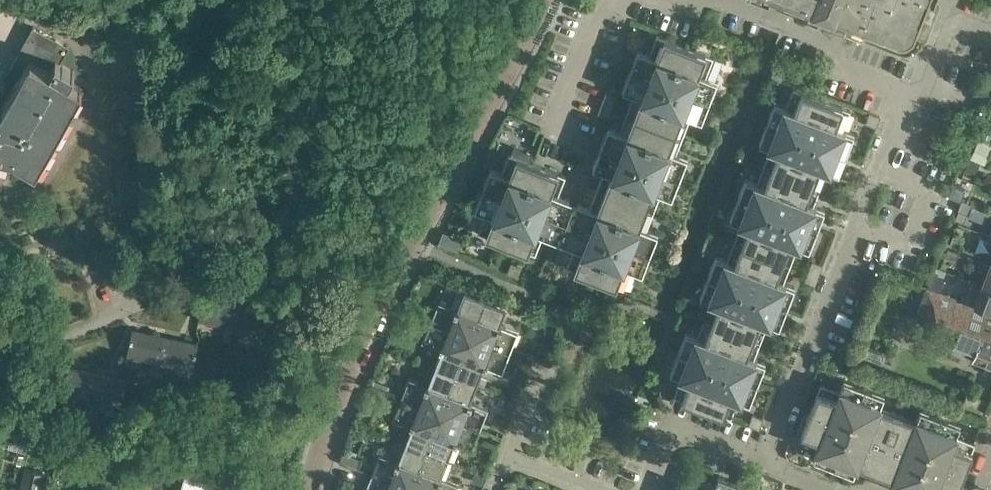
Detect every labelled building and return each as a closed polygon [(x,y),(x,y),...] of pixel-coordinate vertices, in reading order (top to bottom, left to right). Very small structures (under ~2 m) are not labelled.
[(30,12),(33,0),(19,0),(17,9),(30,12)] [(802,1),(799,8),(827,19),(850,28),(863,33),(865,26),(897,38),(900,29),(906,27),(915,30),(927,0),(799,0),(802,1)] [(14,158),(37,170),(83,86),(57,72),(70,46),(33,25),(10,70),(20,76),(2,108),(0,107),(0,155),(14,158)] [(639,95),(632,114),(675,131),(682,112),(701,119),(716,79),(715,57),(712,56),(657,34),(650,53),(638,48),(622,88),(639,95)] [(777,150),(770,168),(820,187),(827,169),(838,173),(854,134),(842,129),(850,109),(792,87),(784,107),(773,102),(758,143),(777,150)] [(607,93),(600,112),(609,115),(615,97),(607,93)] [(880,116),(871,112),(870,112),(865,123),(876,127),(880,116)] [(601,170),(595,187),(645,207),(652,189),(671,197),(686,157),(667,149),(675,131),(632,114),(625,133),(607,126),(591,166),(601,170)] [(970,157),(980,161),(985,163),(990,150),(990,143),(978,138),(970,157)] [(565,174),(532,160),(531,160),(533,153),(515,145),(512,152),(509,151),(501,170),(489,165),(473,207),(485,212),(477,231),(525,249),(533,231),(553,239),(569,197),(558,193),(565,174)] [(980,161),(970,157),(964,170),(974,174),(980,161)] [(747,226),(740,244),(782,261),(789,243),(808,250),(824,210),(813,205),(820,187),(770,168),(763,186),(744,178),(728,218),(747,226)] [(958,198),(963,185),(955,182),(950,195),(958,198)] [(577,201),(561,242),(580,249),(573,268),(623,287),(630,268),(641,272),(657,232),(638,225),(645,207),(595,187),(588,205),(577,201)] [(964,247),(966,241),(963,235),(957,233),(953,243),(964,247)] [(717,303),(710,321),(761,341),(768,322),(779,327),(794,287),(775,279),(782,261),(740,244),(733,262),(714,255),(699,295),(717,303)] [(959,251),(947,247),(944,257),(956,261),(959,251)] [(806,280),(815,283),(822,264),(813,260),(806,280)] [(978,282),(984,284),(990,287),(990,263),(980,260),(978,268),(983,270),(978,282)] [(512,262),(509,271),(518,275),(521,266),(512,262)] [(969,303),(990,311),(990,287),(984,284),(981,291),(975,289),(971,301),(970,301),(969,303)] [(569,285),(566,294),(575,297),(578,288),(569,285)] [(969,303),(927,287),(916,314),(945,325),(939,343),(952,347),(953,345),(969,351),(967,356),(990,365),(990,311),(969,303)] [(237,298),(205,292),(199,318),(232,324),(237,298)] [(436,303),(428,323),(468,338),(483,300),(463,292),(456,310),(436,303)] [(269,305),(237,298),(232,324),(264,331),(269,305)] [(483,300),(468,338),(507,354),(515,334),(497,327),(504,308),(483,300)] [(673,394),(674,395),(731,417),(739,398),(750,403),(765,363),(754,359),(761,341),(710,321),(703,339),(685,331),(669,371),(680,375),(673,394)] [(468,338),(428,323),(420,344),(440,351),(433,368),(454,376),(468,338)] [(165,335),(132,328),(127,354),(159,361),(165,335)] [(197,342),(165,335),(159,361),(192,368),(197,342)] [(468,338),(454,376),(475,384),(481,368),(499,375),(507,354),(468,338)] [(59,364),(54,390),(86,397),(92,371),(59,364)] [(168,370),(150,366),(149,373),(156,375),(156,377),(166,379),(168,370)] [(407,379),(399,400),(438,415),(454,376),(433,368),(426,386),(407,379)] [(92,371),(86,397),(119,404),(124,378),(92,371)] [(454,376),(438,415),(478,431),(486,410),(468,403),(475,384),(454,376)] [(884,396),(843,380),(836,399),(818,392),(802,434),(819,441),(813,459),(853,475),(858,463),(894,478),(890,489),(893,489),(935,489),(937,485),(949,489),(959,489),(973,452),(953,444),(960,426),(921,410),(916,422),(880,408),(884,396)] [(438,415),(399,400),(391,419),(411,426),(404,445),(424,453),(438,415)] [(748,424),(760,429),(764,417),(753,413),(748,424)] [(438,415),(424,453),(445,461),(453,443),(471,450),(478,431),(438,415)] [(31,427),(13,423),(9,439),(29,443),(31,427)] [(369,476),(405,489),(409,489),(424,453),(404,445),(397,463),(377,455),(369,476)] [(409,489),(455,489),(457,486),(439,479),(445,461),(424,453),(409,489)] [(358,464),(351,461),(348,468),(355,471),(358,464)] [(46,473),(24,468),(19,489),(43,489),(46,473)] [(235,488),(211,482),(212,474),(186,468),(180,489),(234,489),(235,488)] [(472,480),(482,484),(485,476),(474,472),(472,480)] [(369,476),(364,489),(405,489),(369,476)] [(717,476),(713,487),(693,480),(689,489),(754,489),(717,476)]
